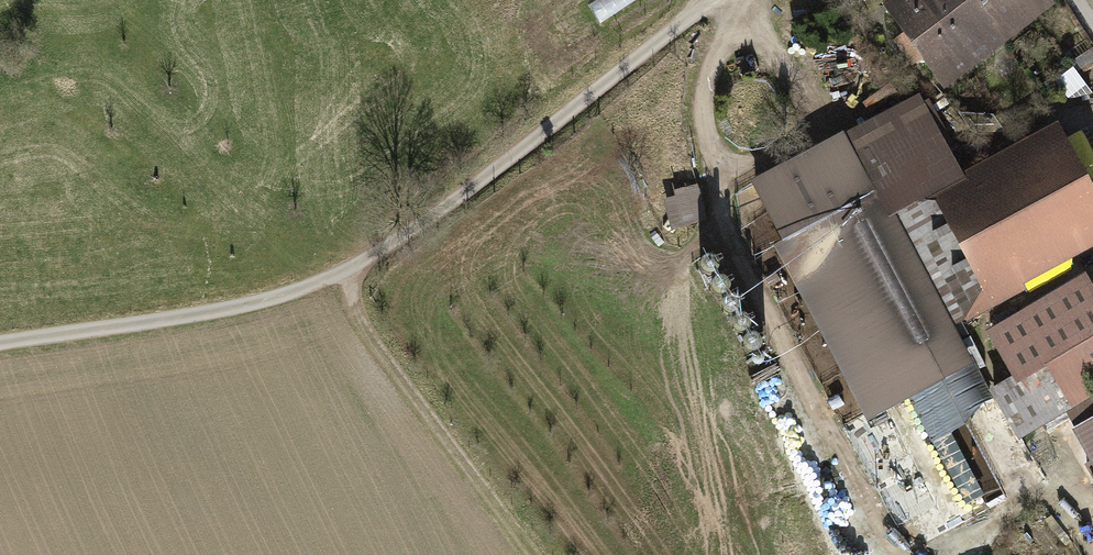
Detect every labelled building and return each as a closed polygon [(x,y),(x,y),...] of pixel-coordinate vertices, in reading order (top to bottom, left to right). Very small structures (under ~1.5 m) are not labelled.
[(632,0),(594,0),(593,1),(603,17),(632,0)] [(923,0),(881,0),(878,3),(943,91),(973,69),(938,21),(923,0)] [(938,21),(967,0),(923,0),(938,21)] [(938,21),(973,69),(1007,44),(975,0),(967,0),(938,21)] [(1031,26),(1012,0),(975,0),(1007,44),(1031,26)] [(1031,26),(1057,8),(1051,0),(1012,0),(1031,26)] [(917,87),(745,175),(779,241),(771,245),(861,418),(969,362),(891,211),(930,191),(963,174),(917,87)] [(984,295),(1092,239),(1092,186),(1061,124),(963,174),(930,191),(984,295)] [(665,199),(669,229),(709,223),(703,185),(674,189),(676,198),(665,199)] [(1084,273),(986,332),(994,346),(985,352),(1003,382),(988,391),(1018,441),(1066,412),(1088,448),(1092,444),(1092,287),(1084,273)] [(733,290),(727,290),(723,293),(721,297),(721,302),(723,307),(728,309),(733,309),(738,306),(740,302),(740,297),(737,292),(733,290)] [(743,309),(737,309),(733,311),(731,316),(731,321),(733,325),(738,328),(743,328),(748,325),(750,321),(750,315),(747,311),(743,309)] [(753,327),(748,328),(744,330),(741,335),(742,340),(744,344),(749,347),(754,347),(758,344),(761,339),(761,334),(758,330),(753,327)] [(999,482),(978,498),(998,525),(1020,509),(999,482)]
